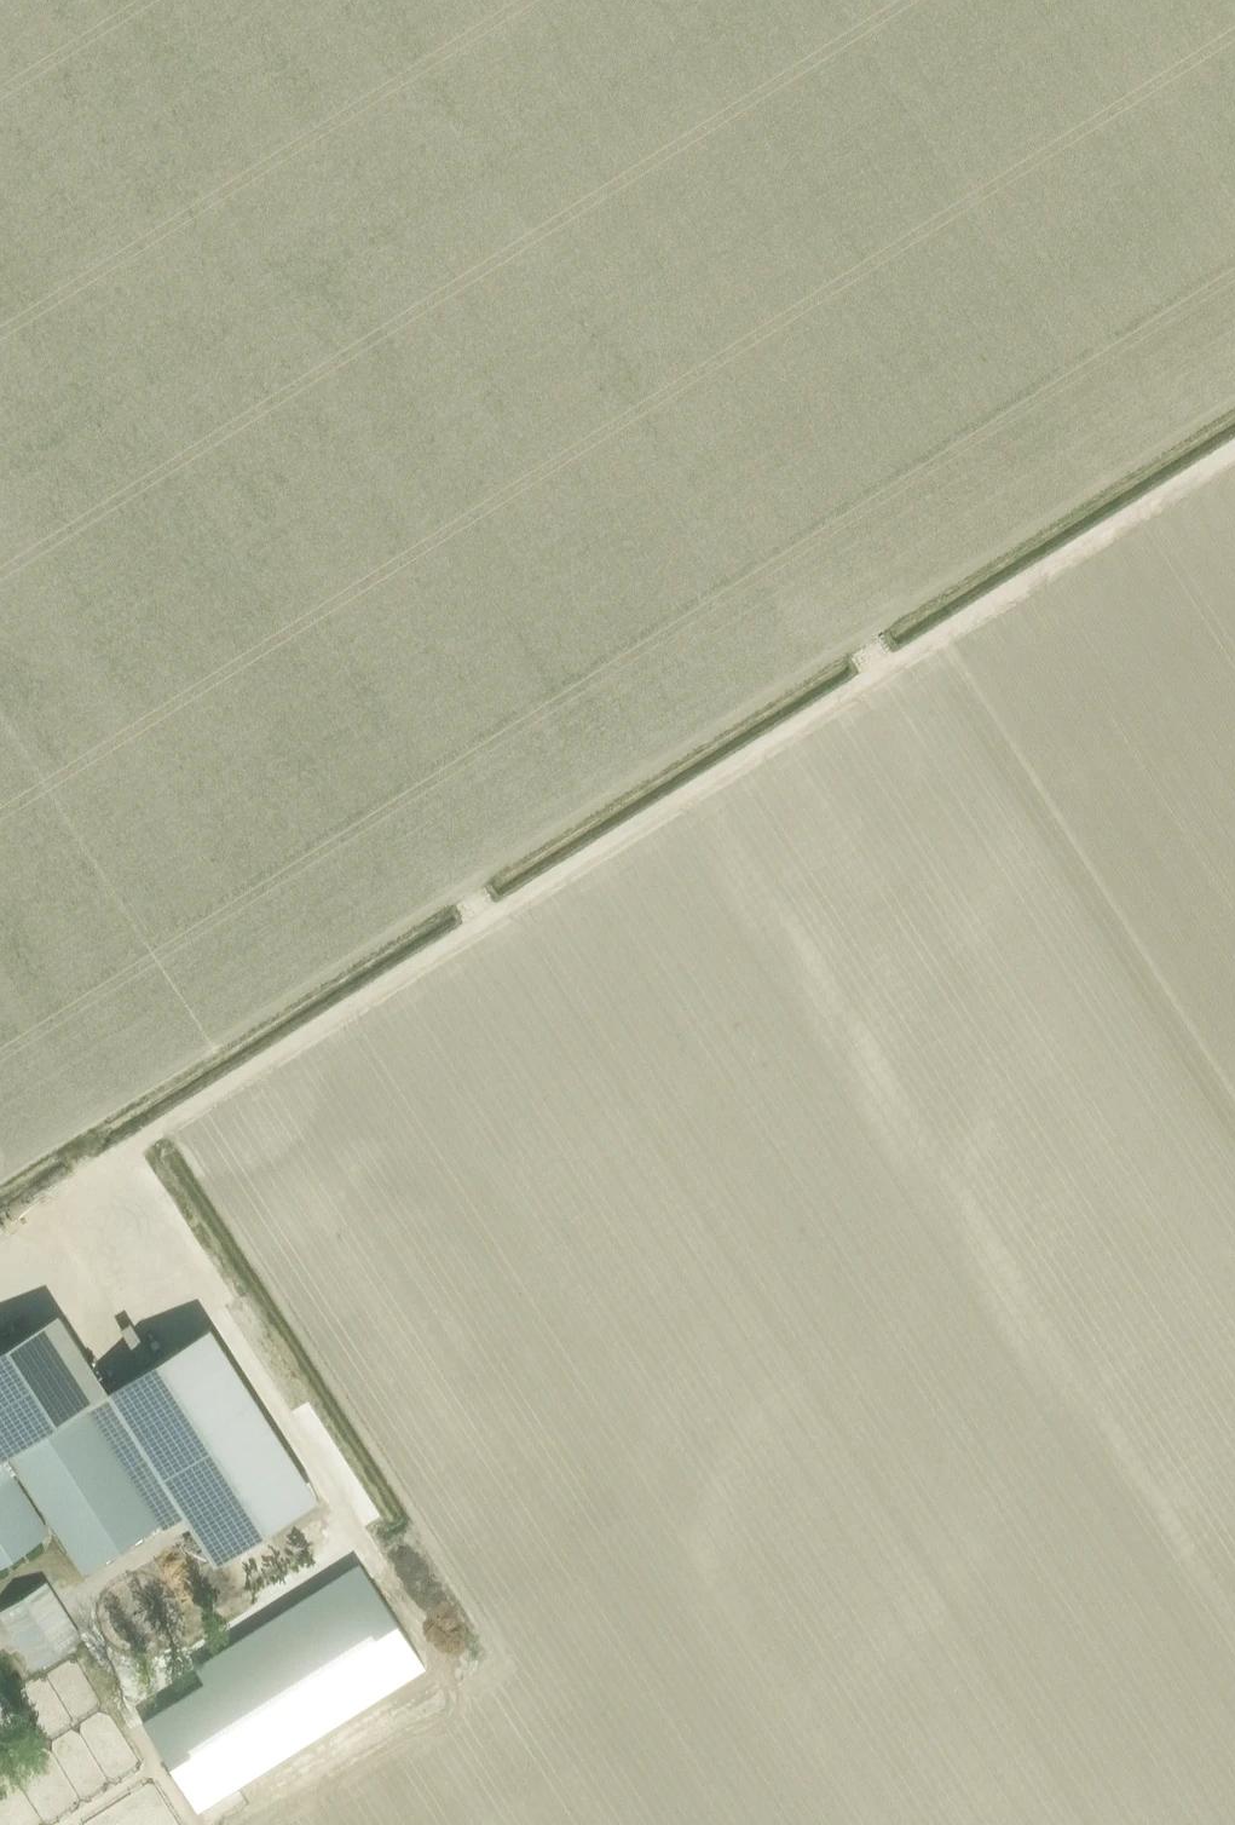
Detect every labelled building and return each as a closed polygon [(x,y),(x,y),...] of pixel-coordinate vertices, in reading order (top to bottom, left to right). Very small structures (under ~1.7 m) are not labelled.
[(48,1532),(12,1474),(20,1469),(84,1571),(182,1509),(107,1391),(61,1318),(0,1356),(0,1563),(48,1532)] [(209,1327),(107,1391),(182,1509),(216,1563),(318,1499),(209,1327)] [(198,1810),(425,1667),(369,1579),(142,1722),(198,1810)] [(48,1584),(1,1614),(34,1666),(81,1636),(48,1584)]
